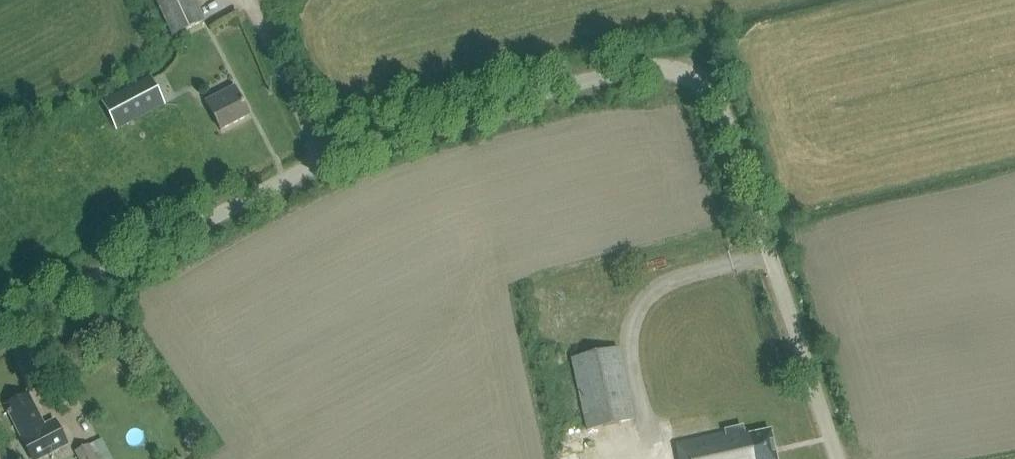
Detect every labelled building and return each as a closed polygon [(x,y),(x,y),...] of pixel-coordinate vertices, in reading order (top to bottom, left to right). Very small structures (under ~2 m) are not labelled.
[(203,22),(193,0),(155,0),(173,36),(203,22)] [(116,127),(163,103),(150,79),(103,104),(116,127)] [(234,87),(220,94),(223,99),(209,107),(221,131),(249,116),(234,87)] [(634,418),(618,348),(571,358),(587,429),(634,418)] [(44,455),(67,443),(54,418),(44,424),(28,393),(4,405),(33,458),(37,458),(44,455)] [(713,402),(712,393),(704,394),(705,403),(713,402)] [(689,435),(675,438),(680,458),(777,458),(771,429),(748,435),(746,429),(690,441),(689,435)] [(77,451),(81,458),(98,458),(90,444),(77,451)]
